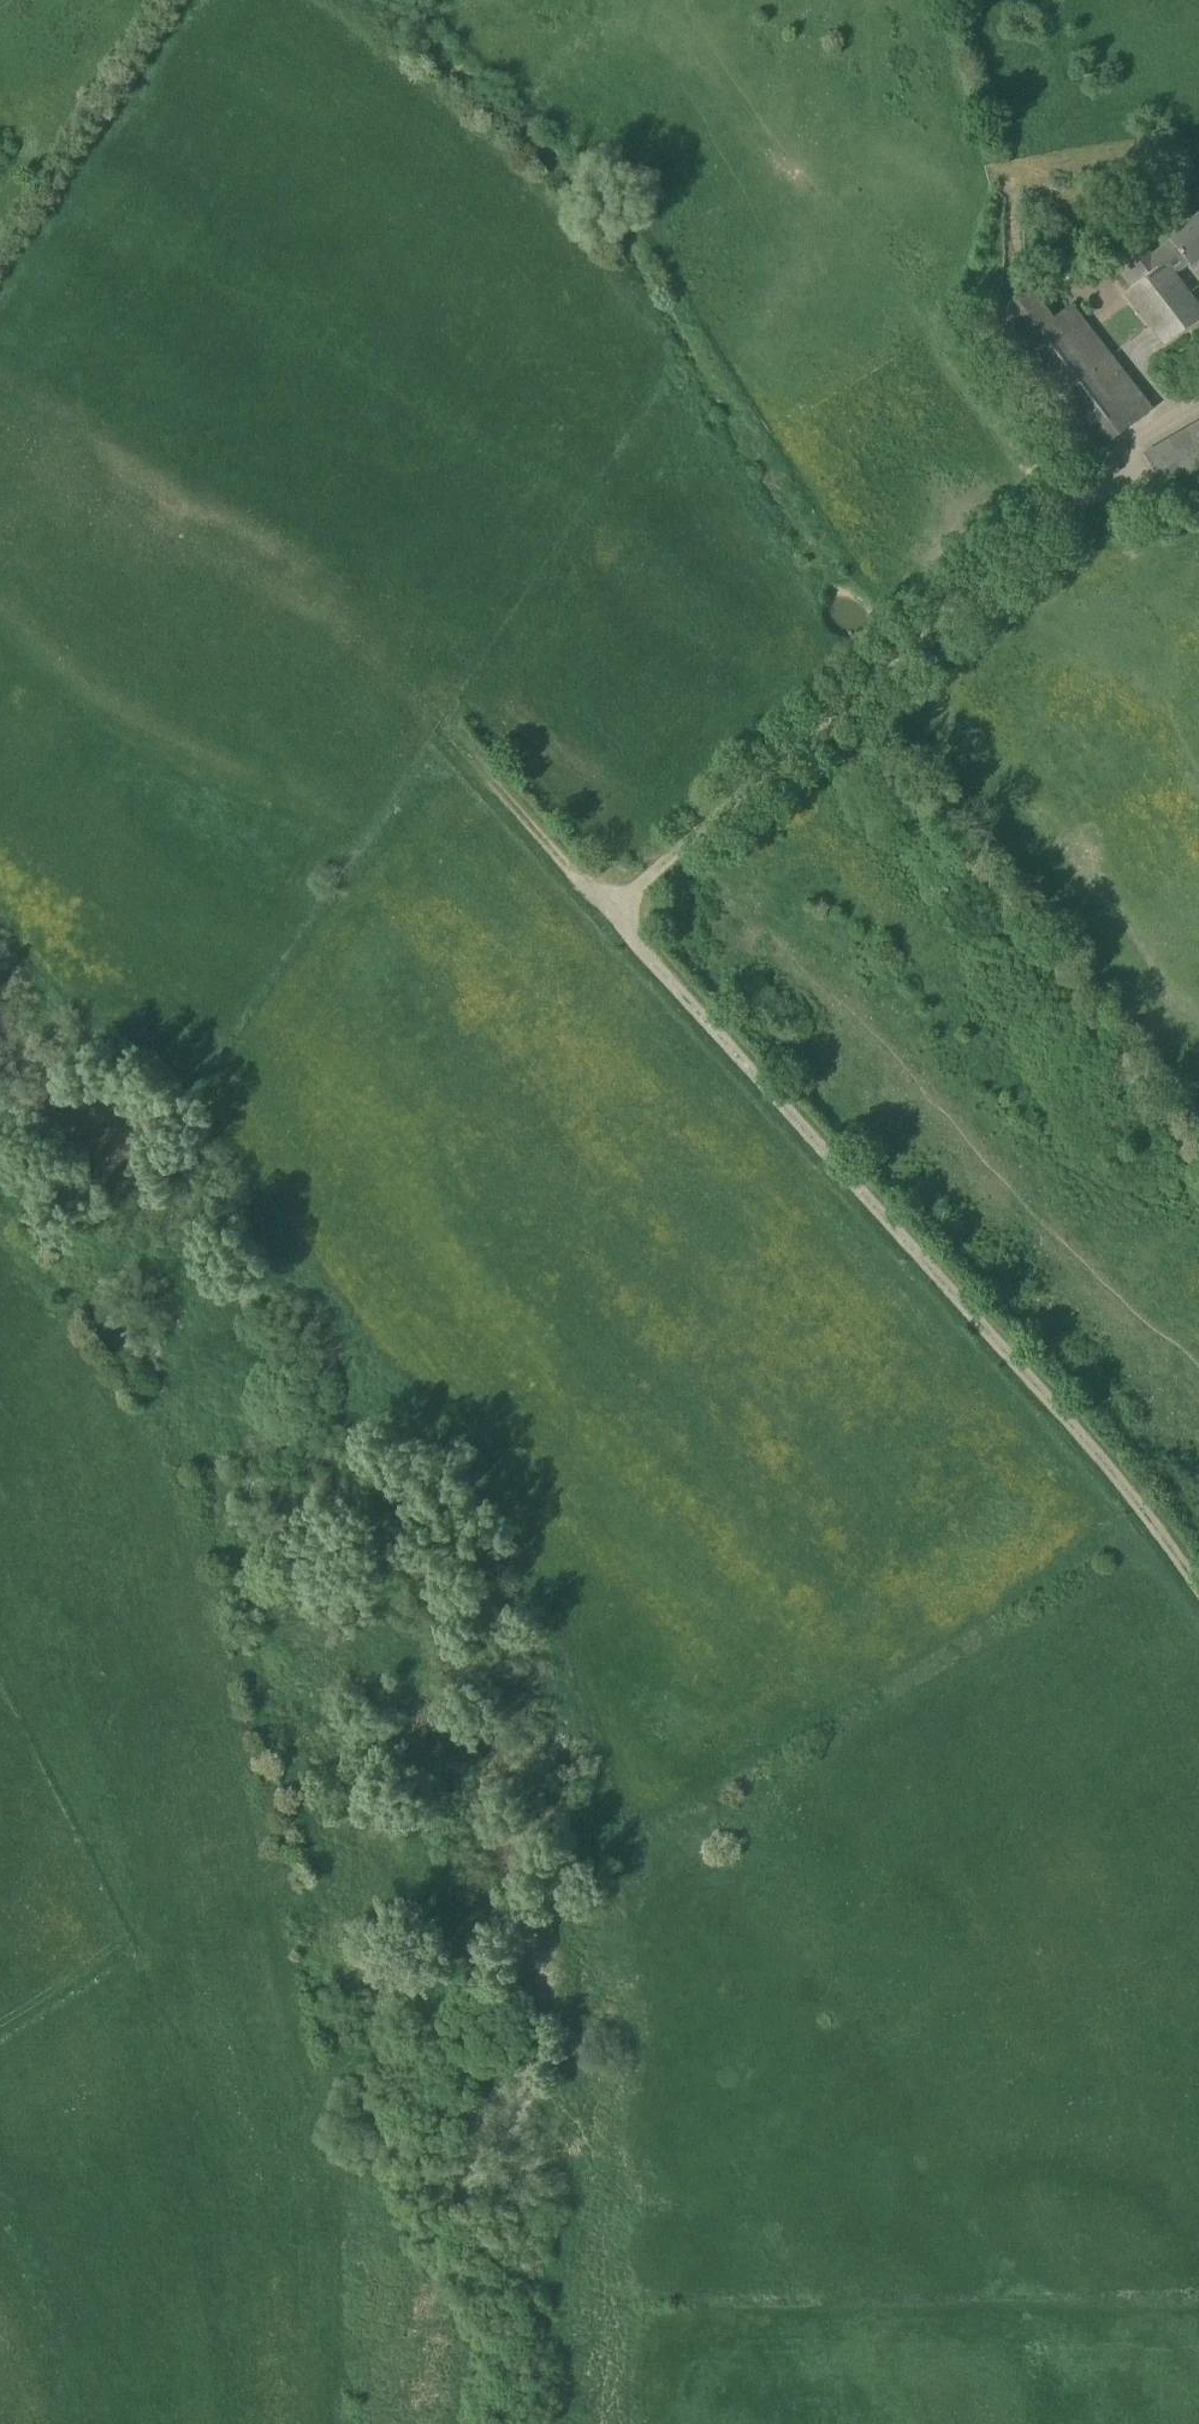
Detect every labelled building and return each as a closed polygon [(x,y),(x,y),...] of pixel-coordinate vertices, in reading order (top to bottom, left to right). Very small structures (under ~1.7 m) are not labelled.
[(1121,262),(1136,282),(1123,293),(1163,344),(1198,316),(1198,310),(1170,272),(1185,261),(1188,265),(1198,257),(1198,214),(1167,238),(1171,243),(1149,259),(1137,243),(1118,258),(1121,262)] [(971,328),(1076,466),(1150,409),(1098,339),(1078,354),(1026,286),(971,328)] [(1168,501),(1198,483),(1198,420),(1141,453),(1168,501)]
